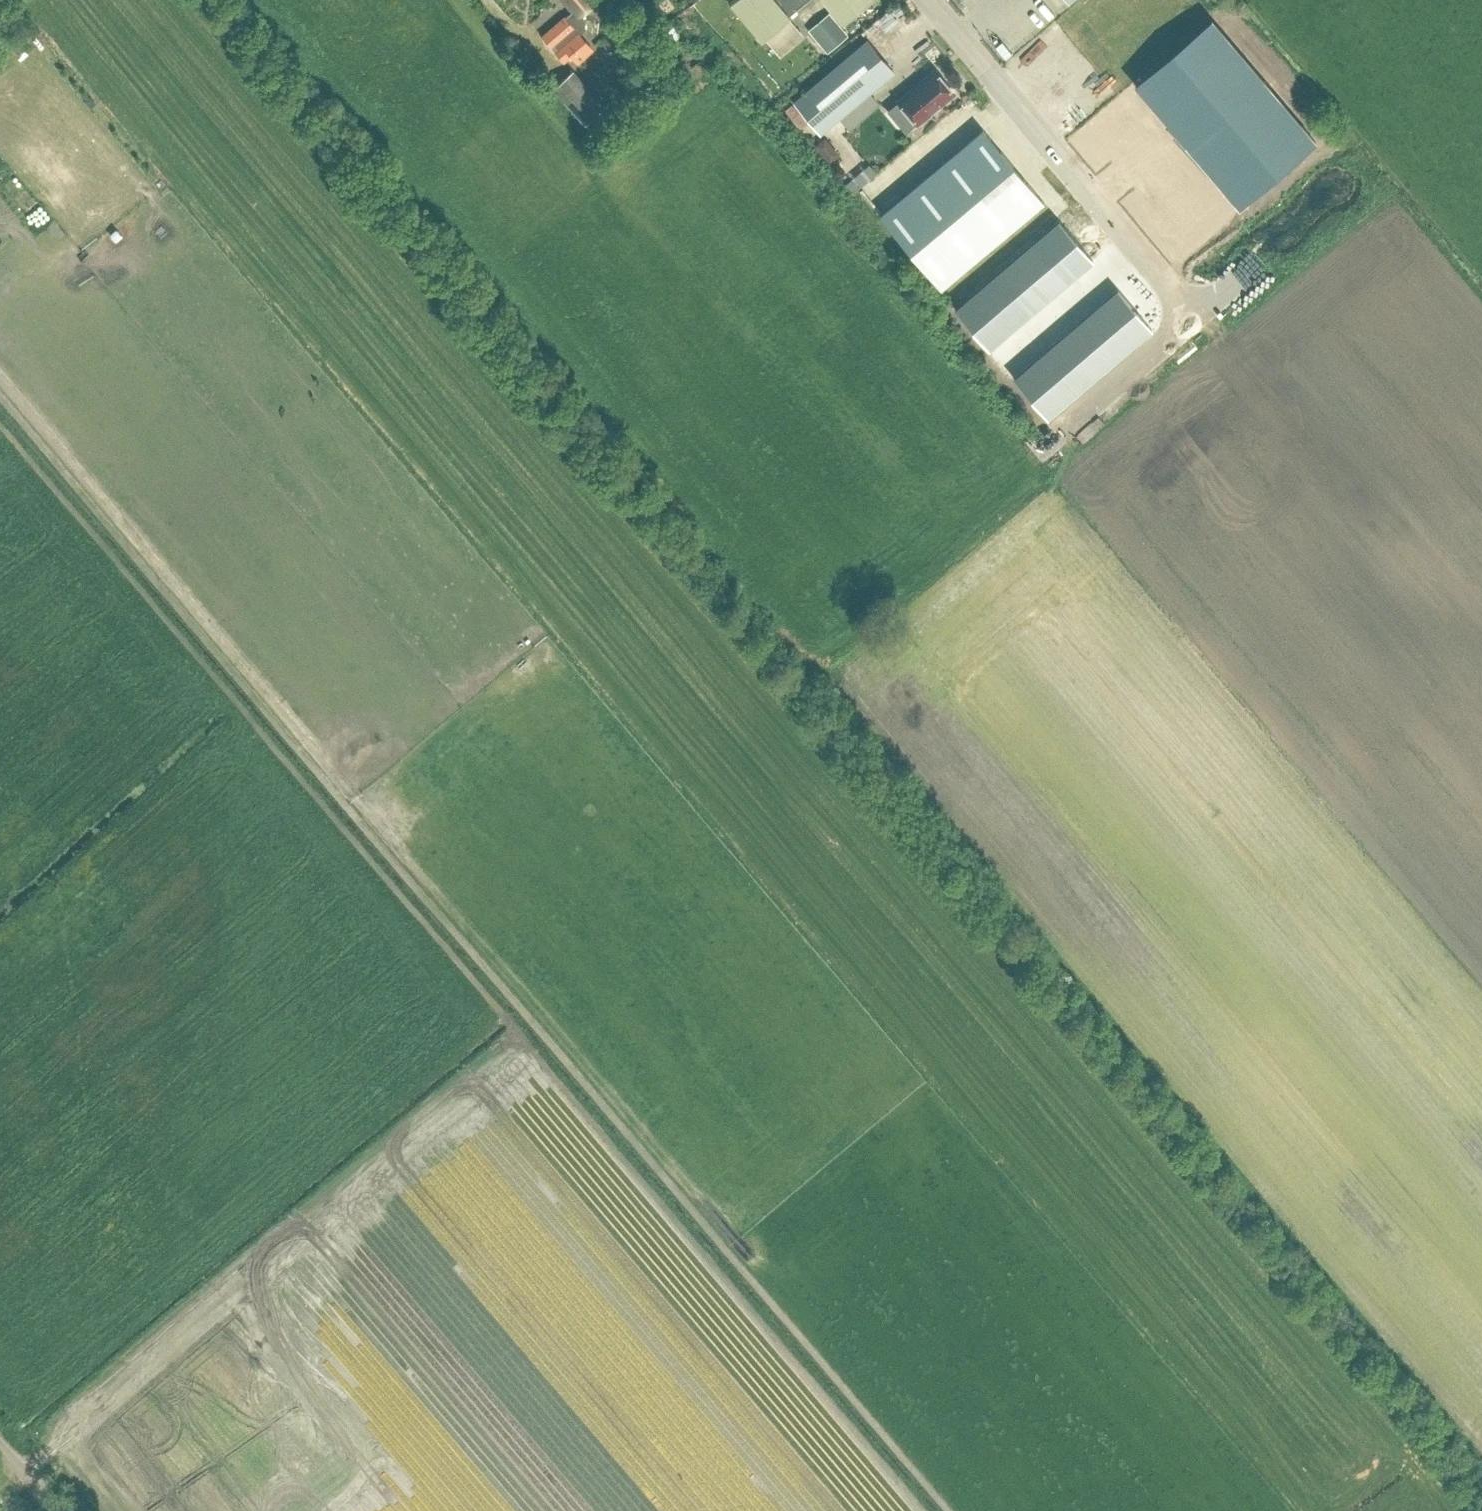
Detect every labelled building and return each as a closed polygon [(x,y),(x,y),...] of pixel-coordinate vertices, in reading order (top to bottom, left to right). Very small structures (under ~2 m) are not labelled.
[(573,9),(558,21),(542,33),(565,60),(571,56),(577,63),(593,49),(579,32),(584,28),(585,20),(579,12),(593,0),(565,0),(573,9)] [(730,1),(763,39),(790,15),(789,14),(805,0),(731,0),(730,1)] [(843,22),(870,0),(824,0),(843,22)] [(847,33),(828,10),(807,28),(826,50),(847,33)] [(1223,32),(1167,80),(1240,163),(1299,119),(1223,32)] [(819,131),(893,69),(867,39),(794,101),(819,131)] [(553,87),(584,122),(604,105),(573,69),(553,87)] [(918,122),(954,92),(934,69),(898,99),(918,122)] [(982,126),(879,212),(941,287),(1044,200),(982,126)] [(1059,224),(955,311),(988,350),(1091,262),(1059,224)] [(1128,346),(1102,314),(1024,377),(1046,411),(1128,346)]
